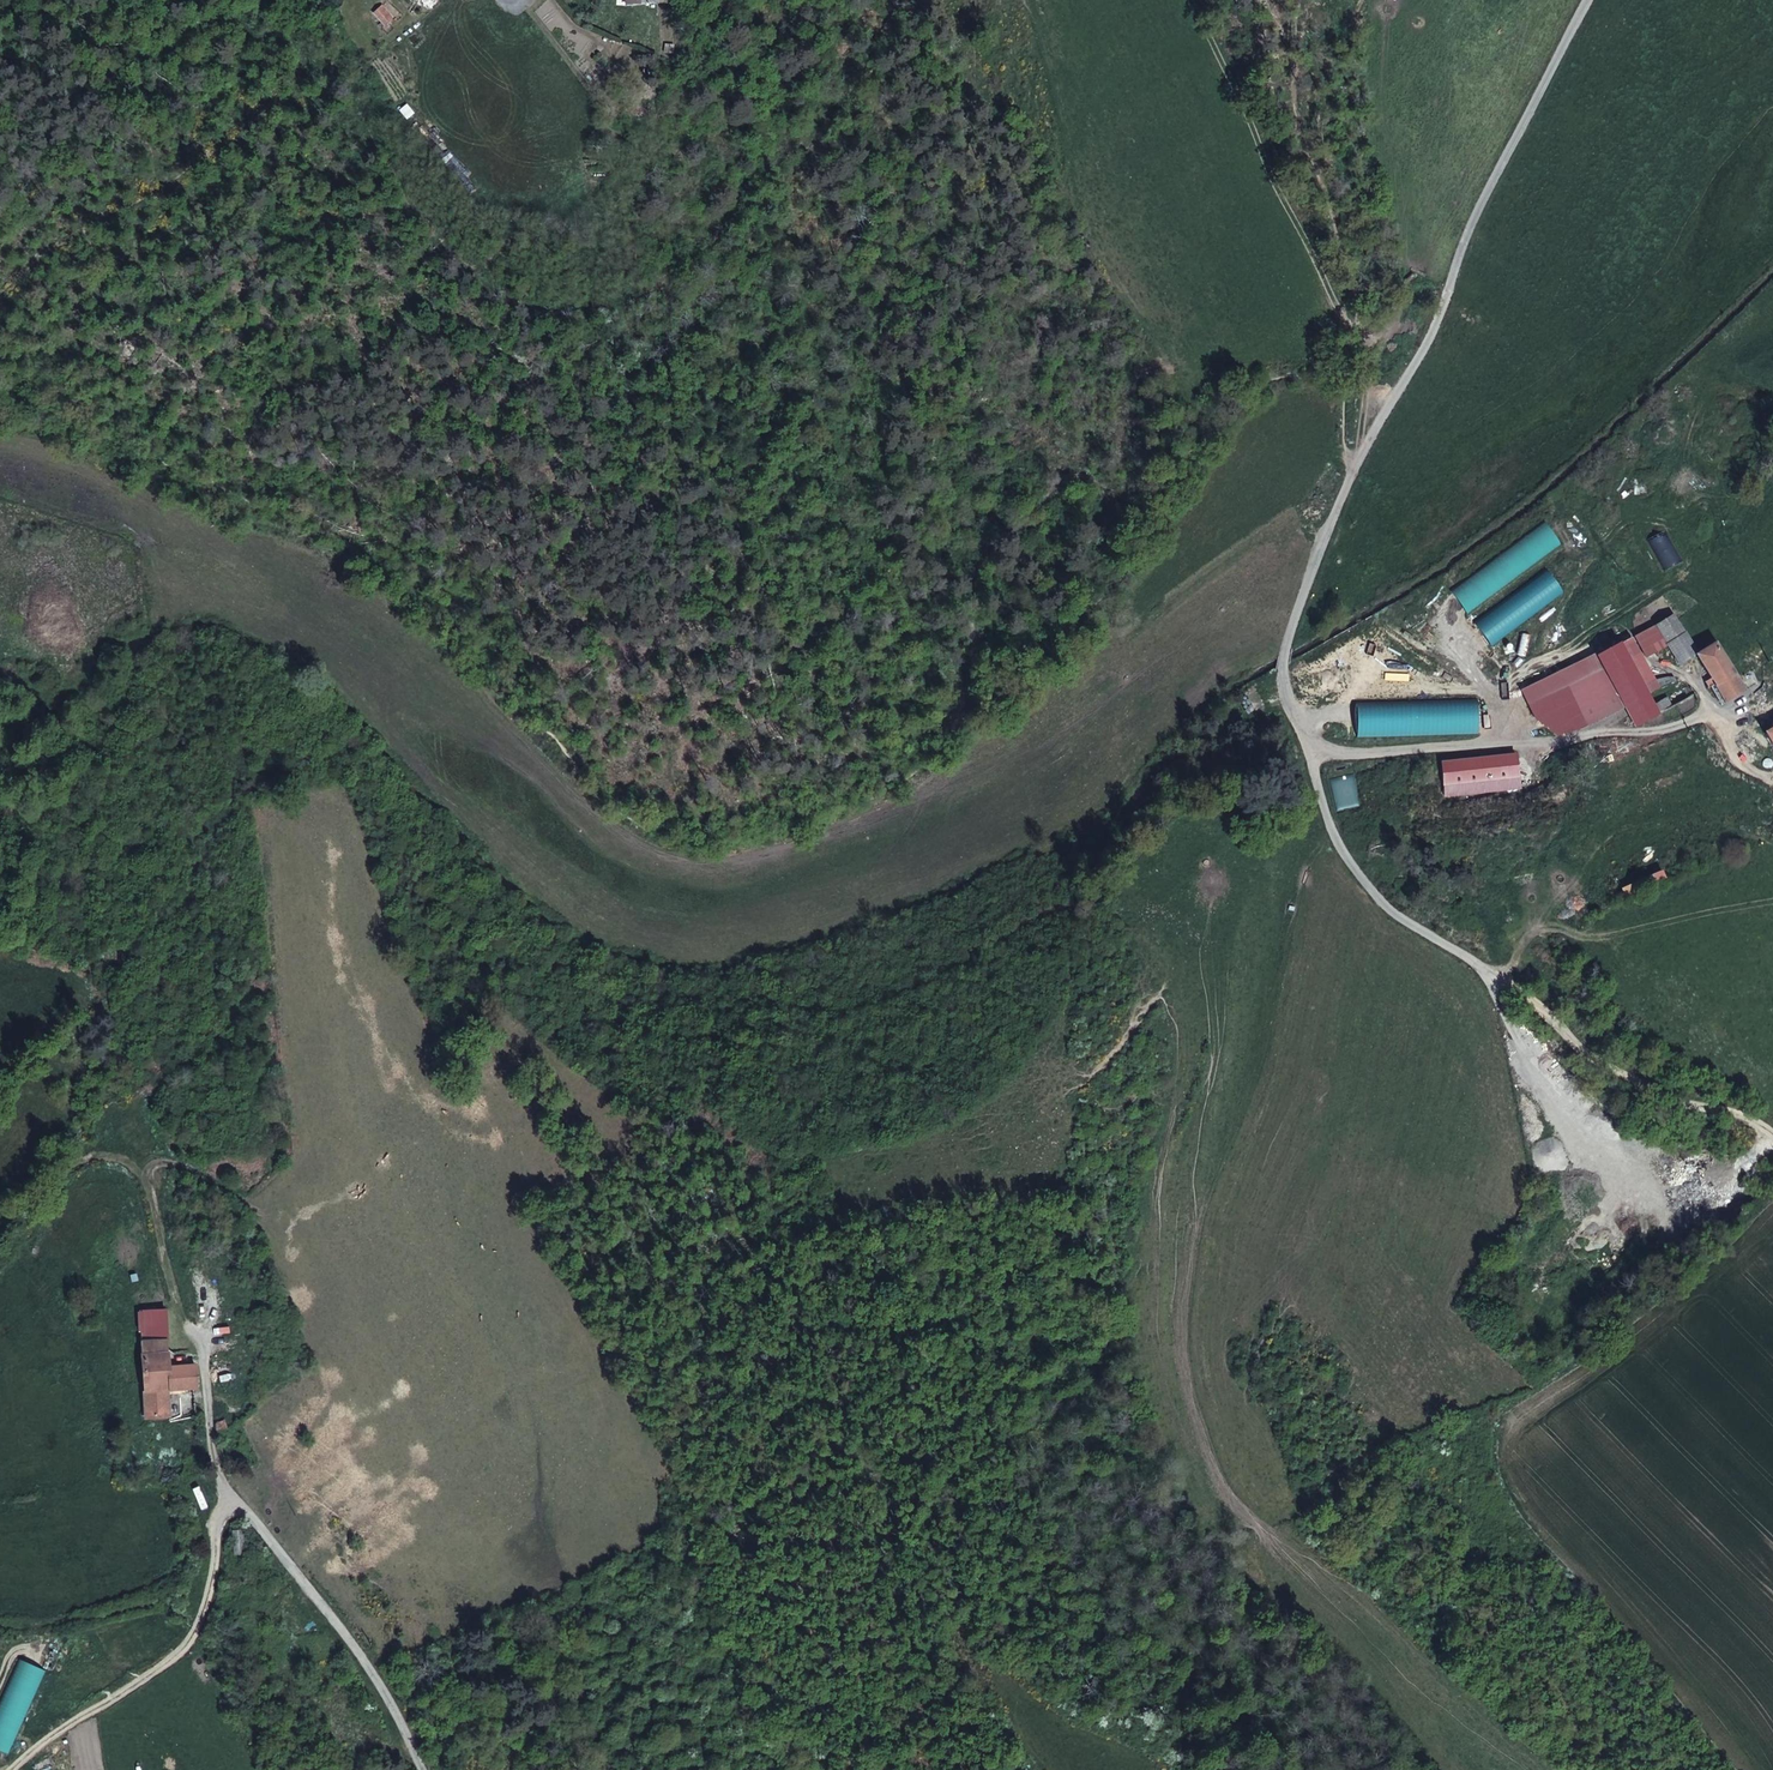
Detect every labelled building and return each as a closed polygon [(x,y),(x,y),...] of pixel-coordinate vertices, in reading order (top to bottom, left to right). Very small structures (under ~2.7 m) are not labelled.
[(1555,599),(1542,582),(1492,616),(1505,633),(1555,599)] [(1686,623),(1679,610),(1671,615),(1659,621),(1659,624),(1636,634),(1640,643),(1664,632),(1680,662),(1699,651),(1701,650),(1689,627),(1686,623)] [(1596,654),(1634,726),(1671,706),(1666,696),(1652,703),(1628,659),(1619,641),(1616,643),(1596,654)] [(1717,641),(1701,650),(1699,651),(1714,680),(1710,682),(1720,702),(1743,690),(1717,641)] [(1615,708),(1589,656),(1520,690),(1535,722),(1538,720),(1541,726),(1542,725),(1544,729),(1547,727),(1549,732),(1553,730),(1556,737),(1615,708)] [(1752,722),(1768,756),(1772,753),(1772,710),(1752,722)] [(1515,754),(1440,763),(1443,787),(1518,777),(1515,754)] [(1354,774),(1331,779),(1338,811),(1361,806),(1354,774)] [(1660,871),(1620,888),(1624,898),(1664,880),(1660,871)] [(199,1383),(194,1365),(168,1366),(167,1339),(140,1340),(142,1384),(133,1385),(134,1399),(143,1399),(142,1389),(169,1388),(198,1387),(199,1383)] [(169,1388),(142,1389),(143,1399),(144,1416),(151,1416),(170,1415),(169,1388)] [(244,1541),(244,1530),(233,1530),(233,1542),(244,1541)]
